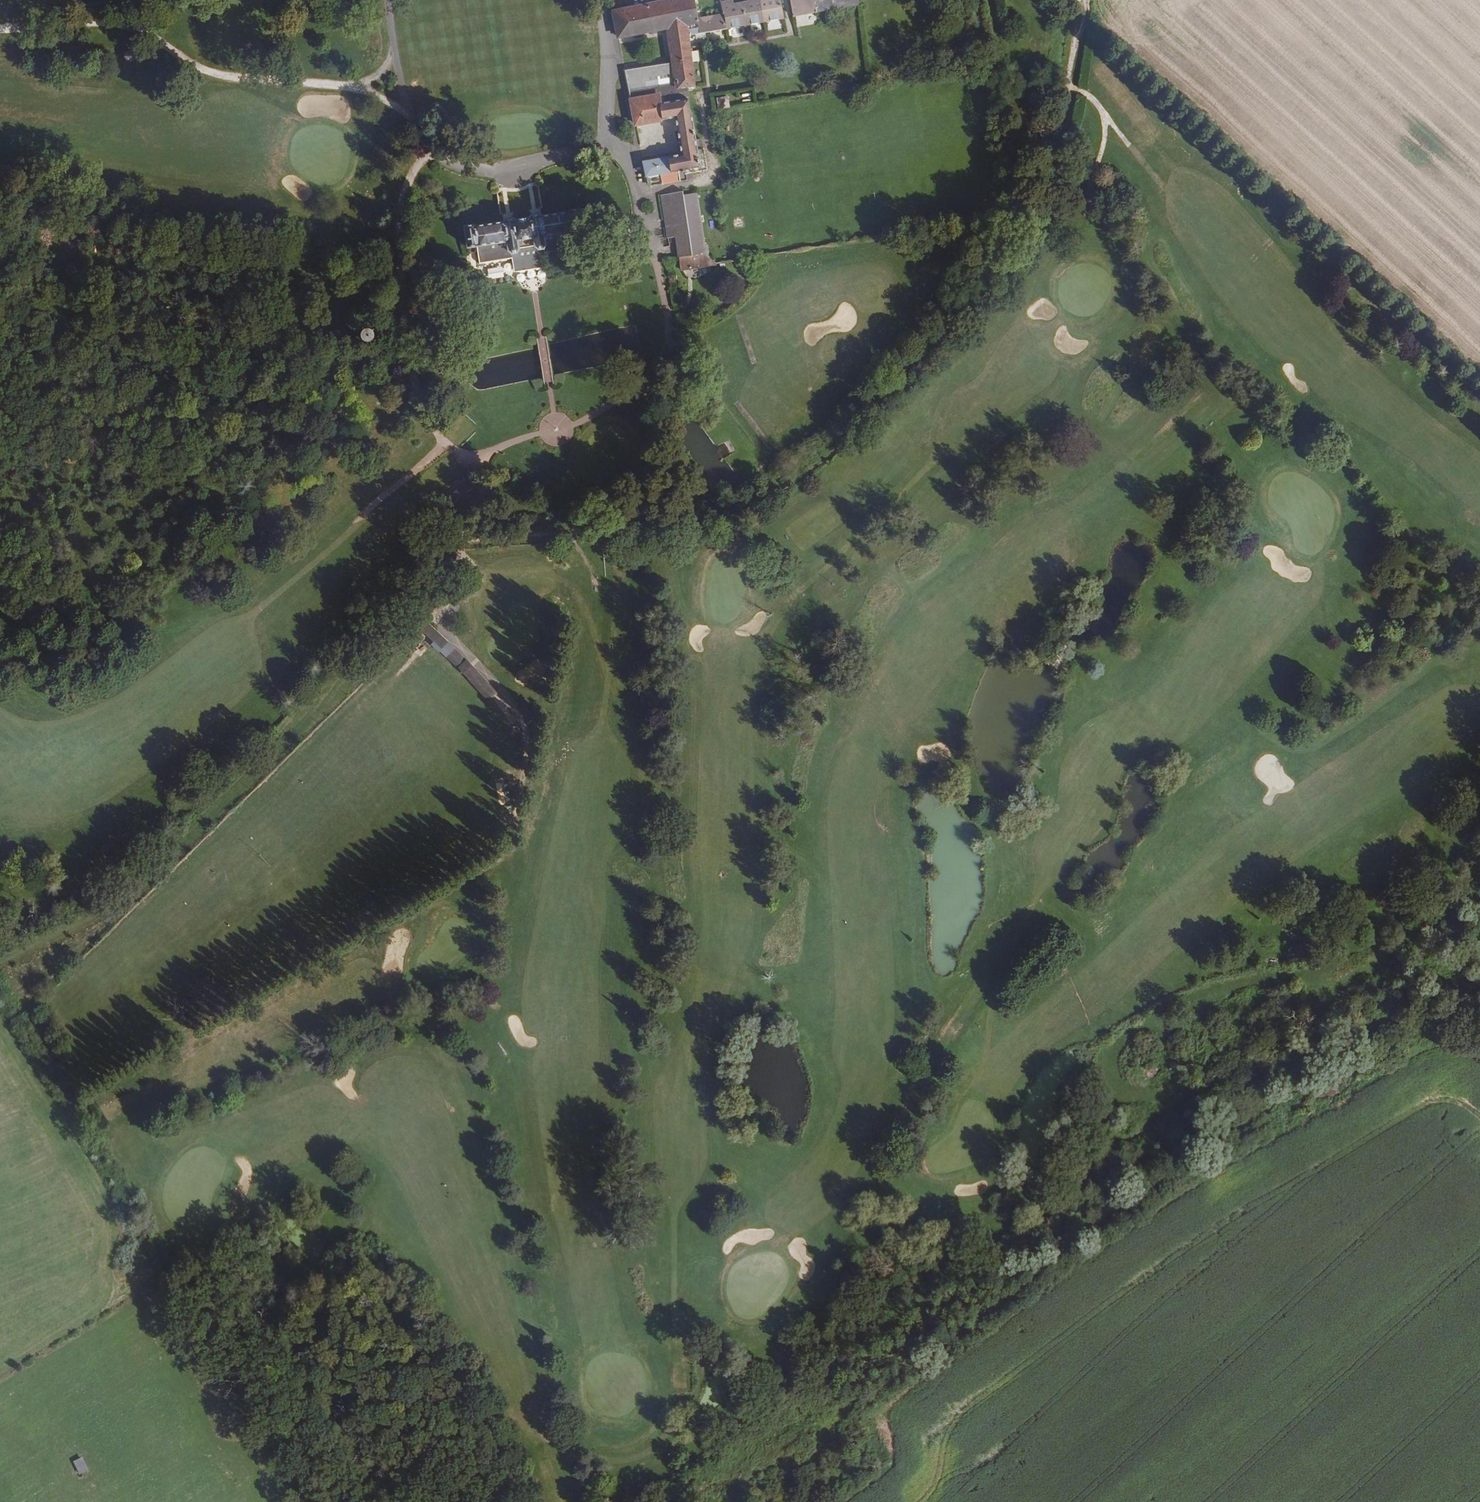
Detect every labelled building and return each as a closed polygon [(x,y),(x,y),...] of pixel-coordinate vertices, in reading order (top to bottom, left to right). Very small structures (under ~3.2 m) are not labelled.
[(667,28),(672,64),(622,69),(632,123),(672,120),(676,155),(638,161),(643,188),(683,183),(682,173),(697,171),(689,120),(684,91),(693,89),(685,39),(780,23),(778,10),(753,13),(751,5),(718,10),(719,18),(693,22),(689,0),(676,0),(611,9),(615,35),(667,28)] [(813,4),(789,8),(791,21),(859,9),(857,0),(812,0),(813,4)] [(859,9),(911,0),(857,0),(859,9)] [(778,10),(780,23),(791,21),(789,8),(778,10)] [(133,52),(128,49),(123,52),(123,58),(128,60),(133,57),(133,52)] [(726,114),(724,104),(716,105),(717,116),(726,114)] [(694,199),(683,199),(683,196),(667,198),(677,272),(712,268),(700,253),(694,199)] [(481,222),(479,221),(460,224),(463,245),(500,239),(504,251),(506,253),(508,254),(511,254),(513,252),(514,250),(513,247),(532,244),(534,248),(536,249),(538,250),(541,248),(542,245),(542,242),(539,232),(591,223),(587,203),(565,207),(564,209),(543,212),(540,211),(499,217),(498,219),(481,222)] [(718,256),(709,246),(700,253),(712,268),(728,266),(727,255),(718,256)] [(483,281),(504,278),(502,259),(481,262),(483,281)] [(366,332),(367,319),(355,317),(353,331),(366,332)] [(688,389),(681,377),(673,382),(681,395),(688,389)] [(446,656),(453,648),(429,629),(422,637),(446,656)] [(82,1457),(73,1461),(79,1474),(88,1469),(82,1457)]
